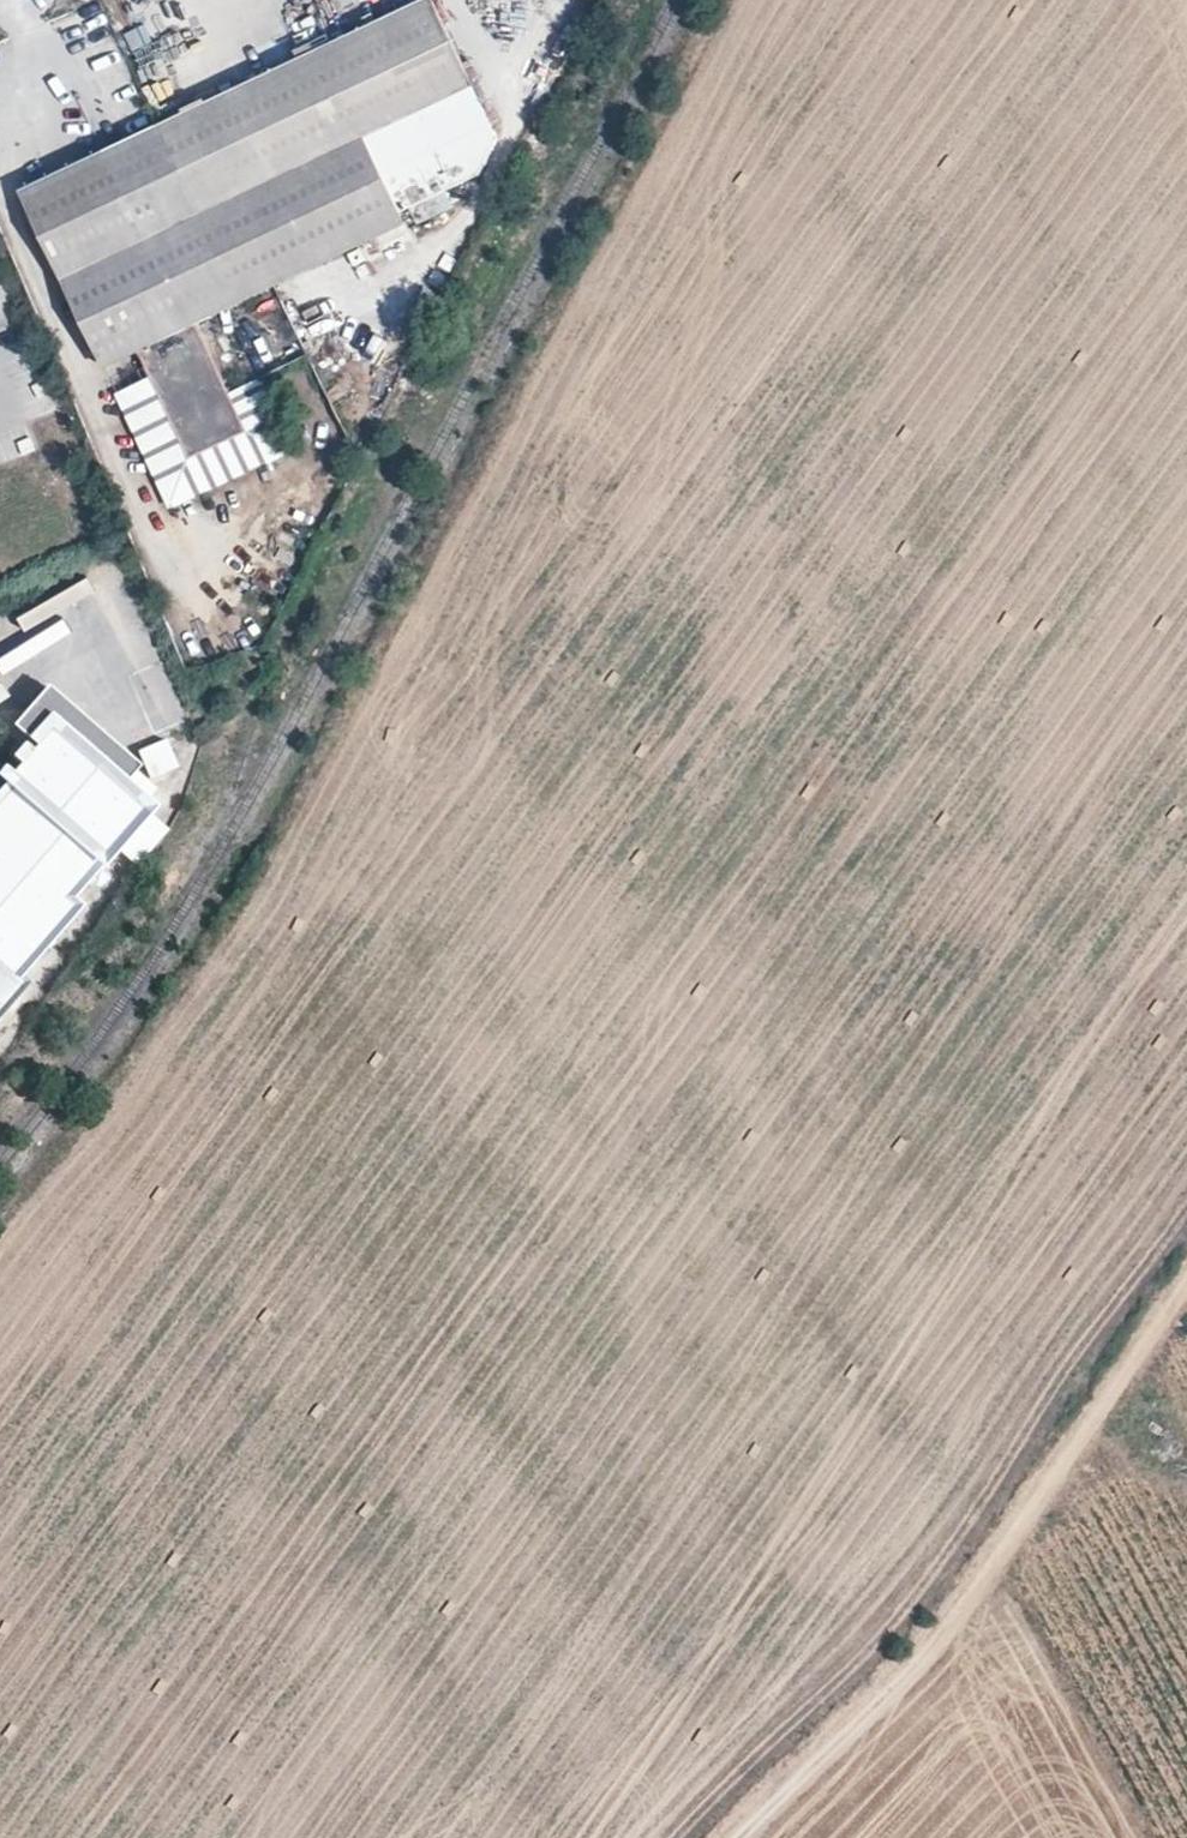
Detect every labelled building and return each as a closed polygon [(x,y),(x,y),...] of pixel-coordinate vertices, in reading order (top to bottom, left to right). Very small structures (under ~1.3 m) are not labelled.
[(198,322),(342,254),(405,225),(401,213),(416,206),(449,191),(472,179),(483,175),(497,140),(472,86),(432,0),(422,0),(284,66),(152,129),(19,192),(59,277),(102,367),(137,352),(149,378),(180,441),(187,459),(248,431),(215,359),(200,327),(198,322)] [(416,206),(423,223),(457,208),(449,191),(416,206)] [(195,725),(151,613),(93,636),(138,747),(195,725)] [(140,763),(57,689),(52,685),(17,724),(28,734),(40,744),(54,728),(120,786),(140,763)] [(34,954),(76,907),(67,899),(97,864),(146,809),(123,788),(120,786),(54,728),(40,744),(24,762),(14,773),(21,779),(0,802),(0,1013),(25,985),(15,976),(34,954)] [(12,753),(24,762),(40,744),(28,734),(12,753)] [(139,752),(153,781),(181,768),(168,738),(139,752)]
